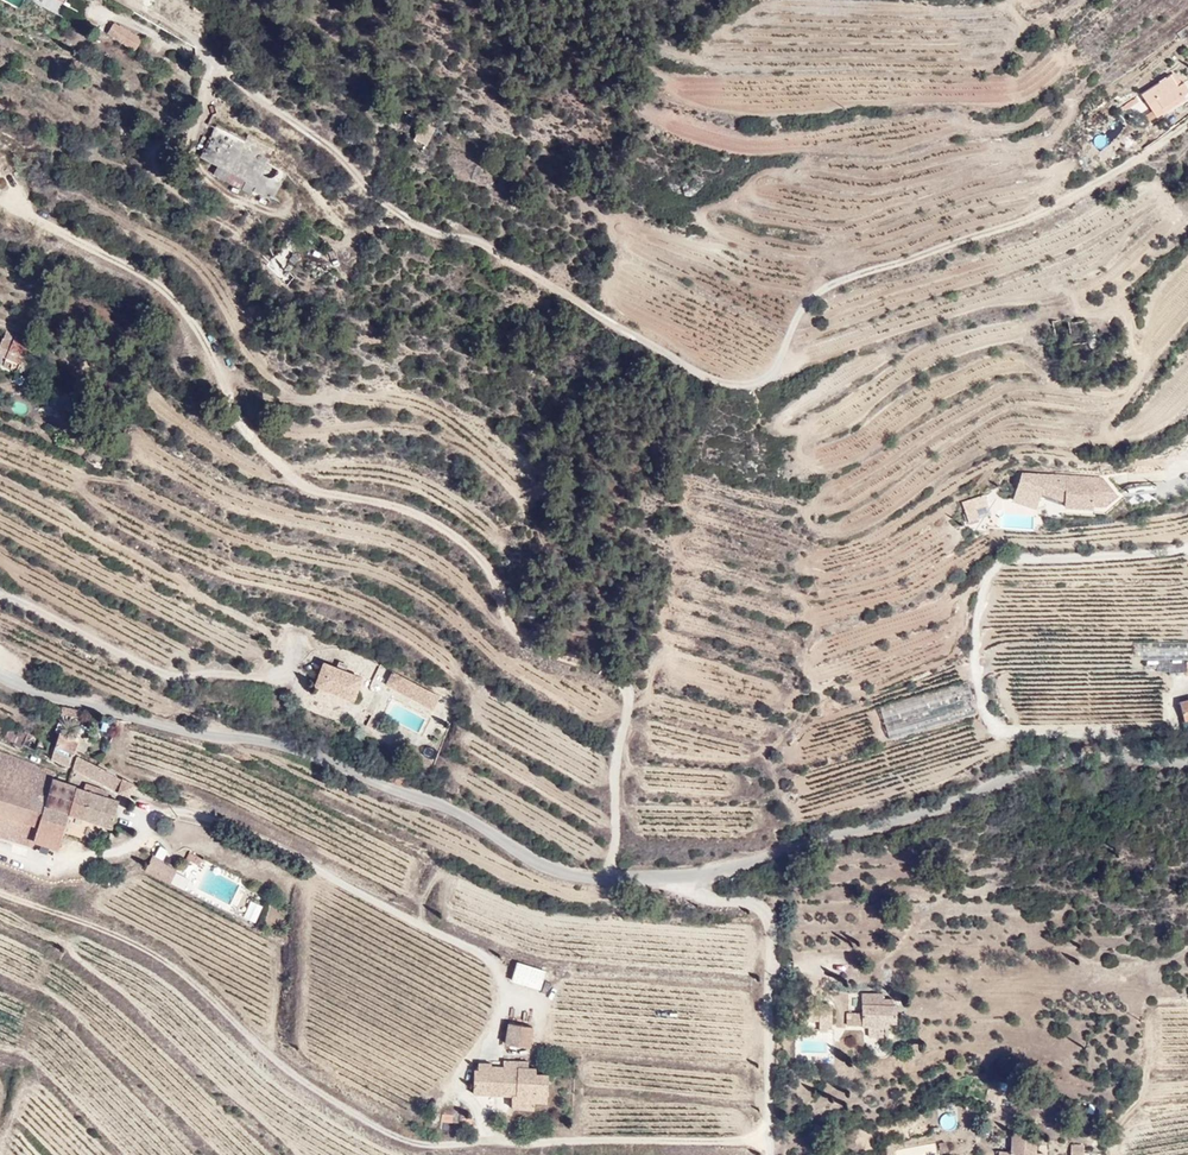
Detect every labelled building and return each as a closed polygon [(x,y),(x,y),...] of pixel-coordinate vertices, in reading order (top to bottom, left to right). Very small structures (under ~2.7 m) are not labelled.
[(151,38),(120,22),(111,35),(142,53),(151,38)] [(1166,64),(1140,88),(1150,116),(1187,96),(1187,95),(1166,64)] [(214,124),(198,158),(216,166),(212,175),(272,203),(286,173),(266,164),(273,150),(214,124)] [(2,190),(12,165),(0,161),(0,189),(2,190)] [(40,371),(45,347),(18,331),(2,356),(40,371)] [(1021,471),(1012,497),(1035,505),(1042,484),(1064,491),(1063,503),(1091,505),(1092,502),(1105,502),(1118,494),(1109,481),(1105,484),(1103,481),(1103,476),(1072,474),(1071,486),(1065,486),(1058,483),(1058,473),(1046,473),(1044,479),(1021,471)] [(1072,474),(1058,473),(1058,483),(1065,486),(1071,486),(1072,474)] [(1109,481),(1118,494),(1123,490),(1114,476),(1108,480),(1105,476),(1103,476),(1103,481),(1105,484),(1109,481)] [(987,503),(984,492),(961,499),(967,519),(977,516),(974,506),(987,503)] [(370,680),(329,663),(322,690),(363,703),(370,680)] [(449,694),(401,670),(392,696),(436,715),(449,694)] [(1179,697),(1187,724),(1187,696),(1179,697)] [(70,734),(58,762),(137,798),(142,785),(86,751),(89,745),(70,734)] [(40,845),(58,770),(0,745),(0,832),(40,845)] [(129,801),(61,777),(40,845),(65,855),(82,819),(120,828),(129,801)] [(182,869),(157,856),(150,875),(172,884),(182,869)] [(510,982),(541,990),(546,970),(515,961),(510,982)] [(899,1028),(894,998),(880,993),(861,992),(849,1012),(845,1024),(877,1037),(899,1028)] [(541,1030),(516,1025),(511,1048),(541,1052),(541,1030)] [(556,1109),(556,1073),(529,1060),(483,1062),(483,1096),(518,1113),(556,1109)] [(440,1123),(452,1123),(452,1114),(440,1114),(440,1123)] [(1012,1135),(994,1154),(1053,1154),(1054,1141),(1012,1135)] [(1070,1154),(1083,1154),(1083,1144),(1070,1144),(1070,1154)]
